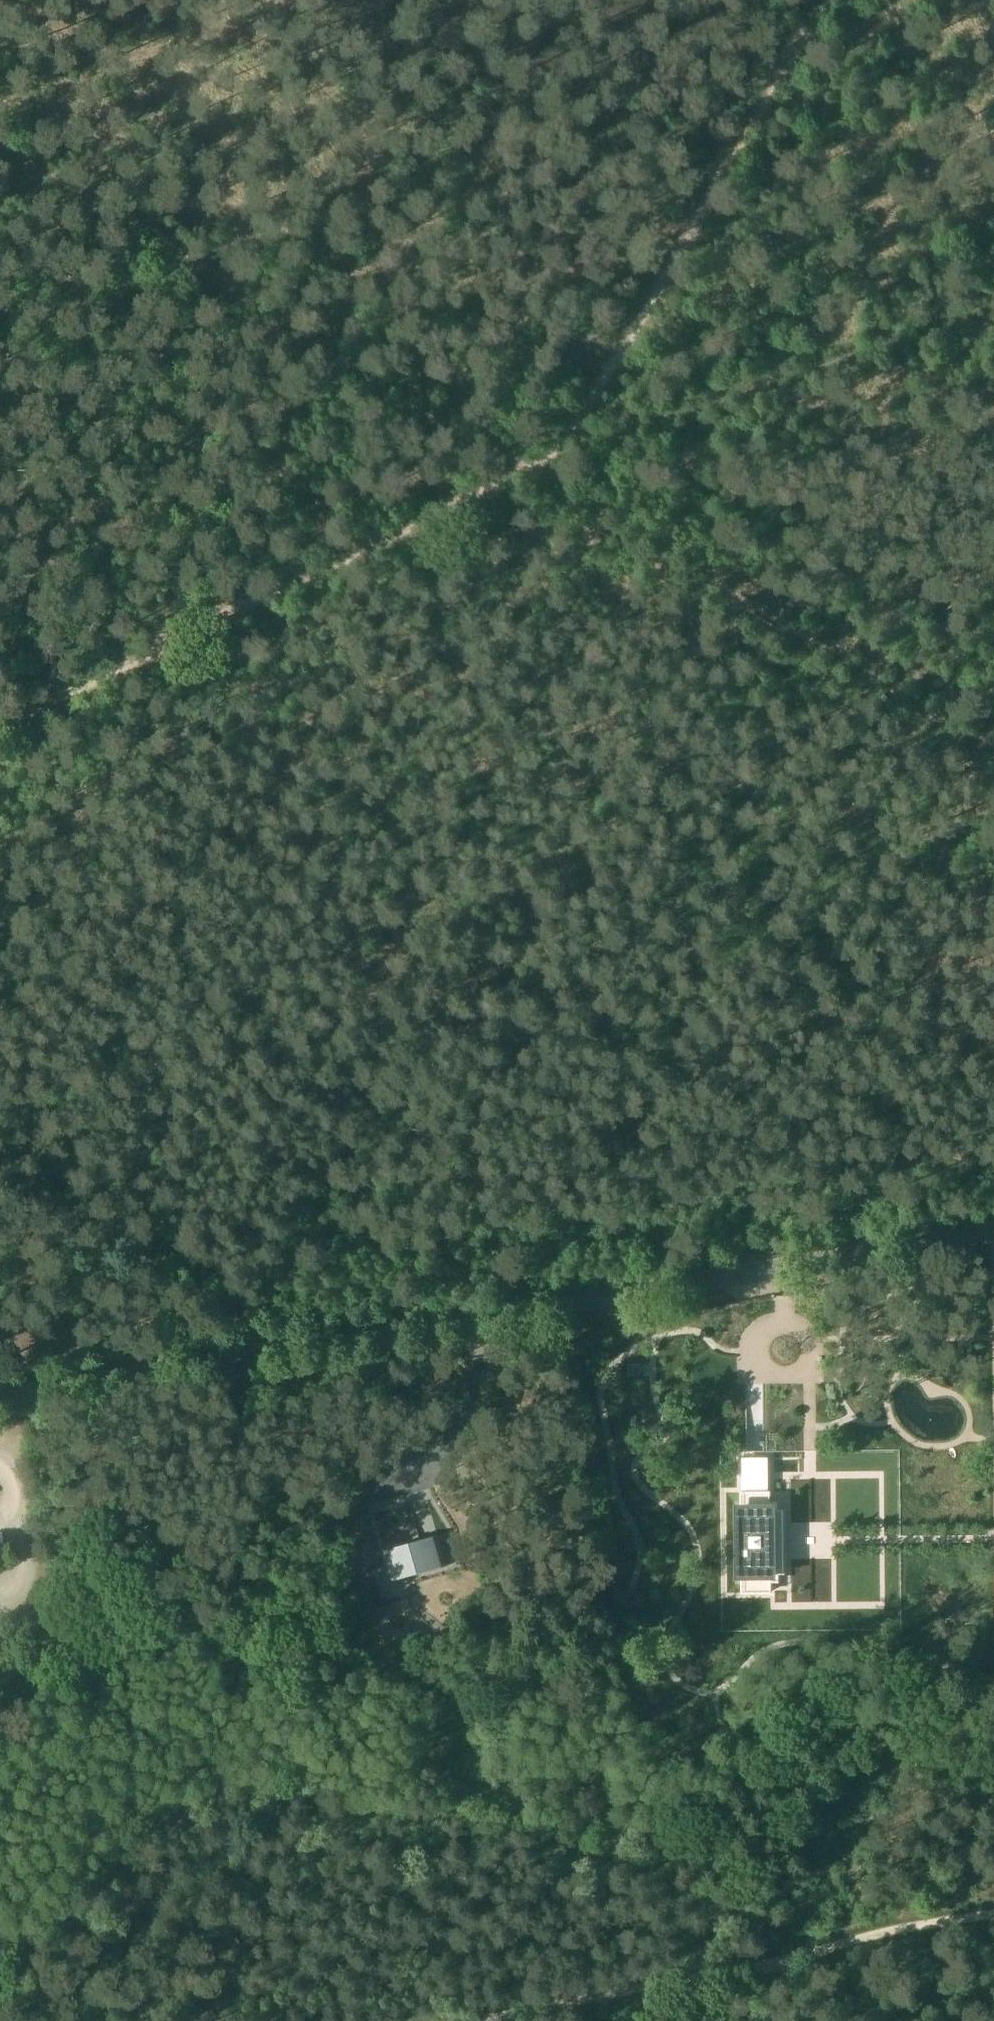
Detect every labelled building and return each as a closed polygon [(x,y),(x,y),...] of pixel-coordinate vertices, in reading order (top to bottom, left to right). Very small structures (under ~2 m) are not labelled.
[(629,1365),(629,1376),(641,1376),(641,1365),(629,1365)] [(768,1458),(764,1458),(747,1458),(743,1458),(743,1494),(743,1509),(739,1509),(740,1577),(744,1577),(744,1592),(770,1592),(770,1577),(774,1577),(774,1574),(773,1511),(773,1508),(769,1508),(769,1493),(768,1458)] [(384,1551),(393,1581),(446,1566),(438,1536),(384,1551)]
